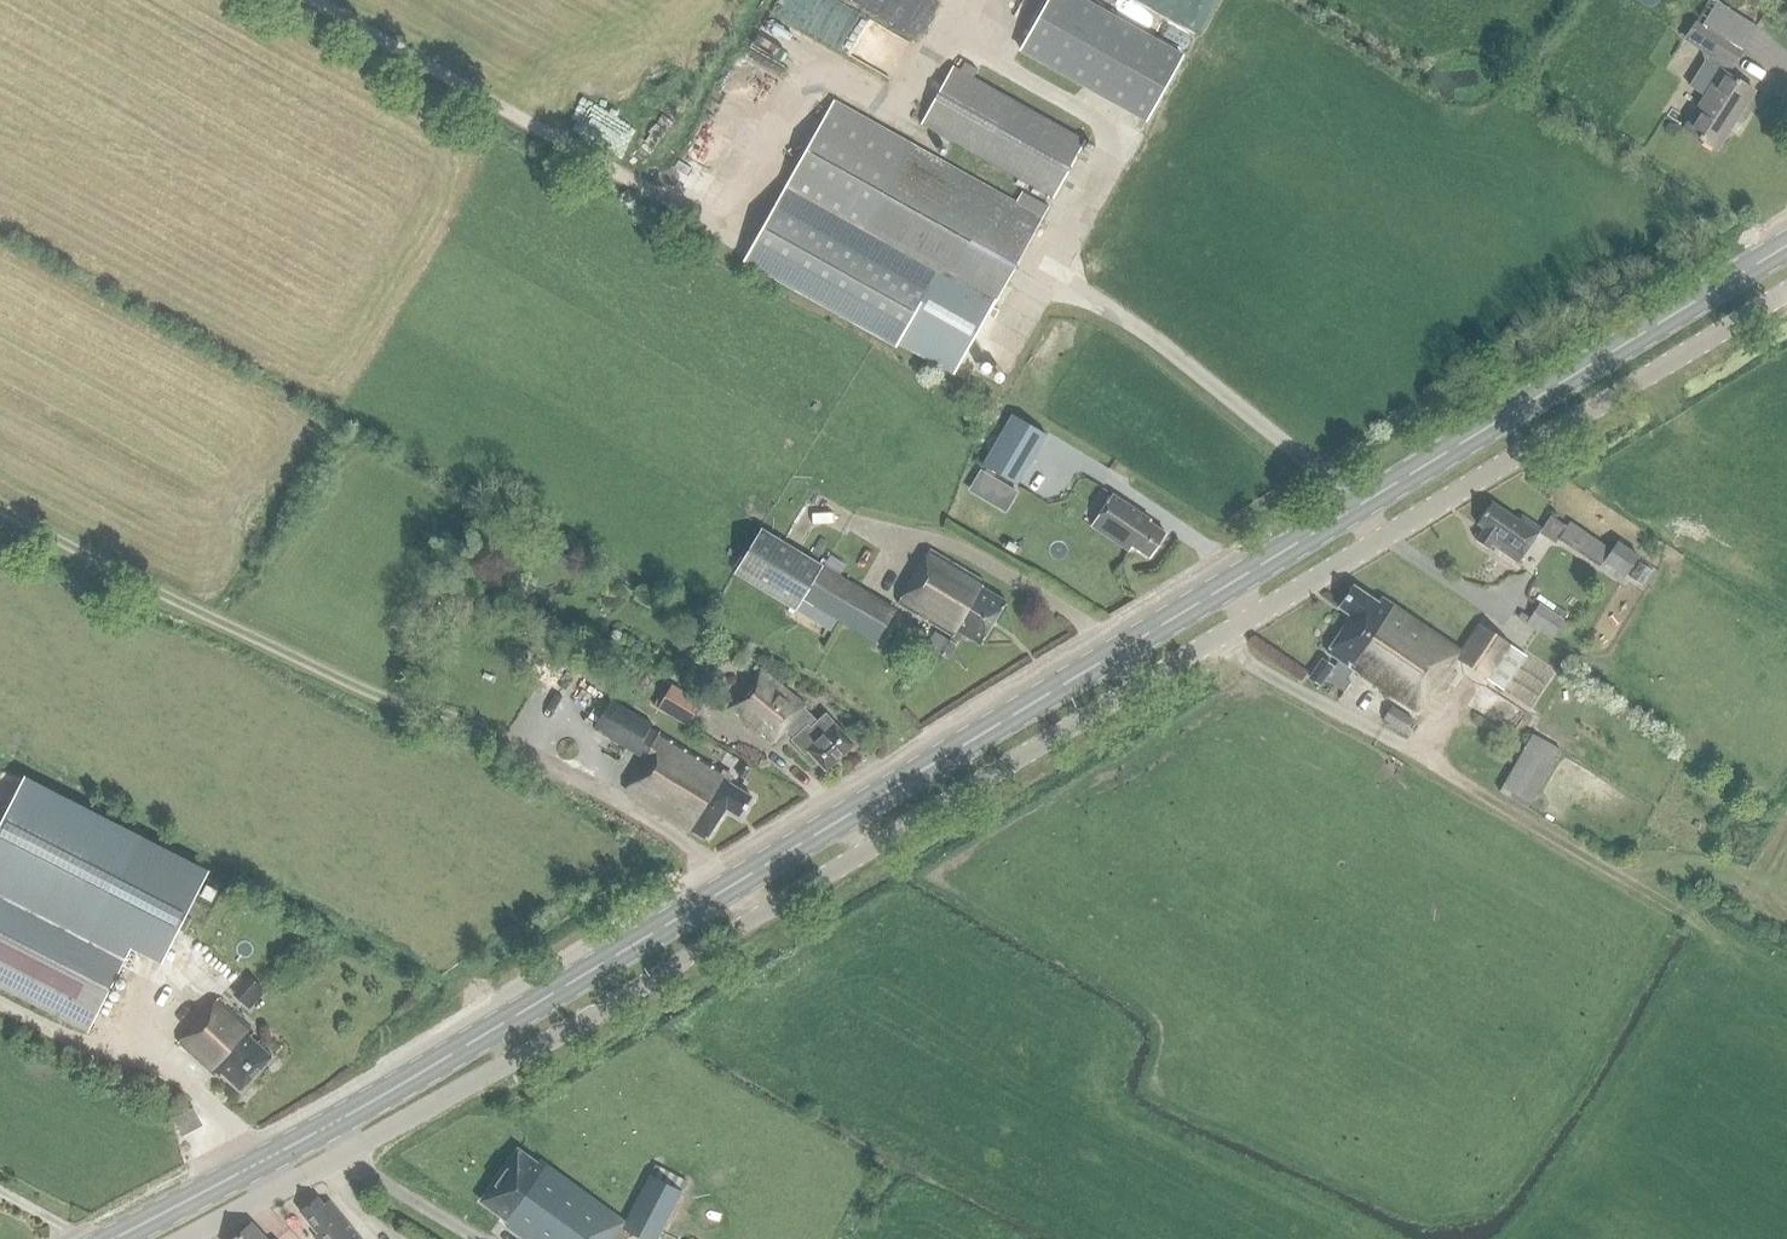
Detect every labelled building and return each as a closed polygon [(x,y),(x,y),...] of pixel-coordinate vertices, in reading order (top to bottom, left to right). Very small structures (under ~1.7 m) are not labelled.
[(884,21),(842,0),(777,0),(770,12),(863,60),(884,21)] [(1147,120),(1183,57),(1082,0),(1047,0),(1020,49),(1147,120)] [(1715,0),(1709,0),(1686,37),(1710,52),(1688,86),(1704,96),(1683,128),(1716,149),(1753,91),(1722,71),(1727,62),(1731,65),(1741,50),(1718,36),(1734,12),(1715,0)] [(730,60),(681,176),(725,195),(774,79),(730,60)] [(1053,198),(1085,141),(952,66),(920,123),(1053,198)] [(747,257),(955,374),(988,313),(995,317),(999,311),(992,307),(1041,219),(1014,204),(1015,203),(834,101),(747,257)] [(1011,414),(981,464),(1016,484),(1045,435),(1011,414)] [(1018,491),(999,481),(987,501),(1005,512),(1018,491)] [(1128,551),(1132,546),(1148,557),(1165,533),(1149,522),(1150,520),(1112,494),(1091,526),(1128,551)] [(1540,528),(1521,515),(1518,520),(1491,502),(1476,524),(1483,529),(1475,540),(1488,549),(1491,544),(1517,563),(1540,528)] [(1599,566),(1610,550),(1568,522),(1558,538),(1599,566)] [(894,610),(759,529),(732,573),(754,586),(796,611),(803,599),(875,643),(894,610)] [(1621,581),(1638,554),(1616,540),(1599,567),(1621,581)] [(928,549),(896,603),(952,636),(955,630),(980,645),(1005,602),(981,587),(984,582),(928,549)] [(1524,656),(1507,644),(1479,625),(1461,652),(1381,597),(1377,602),(1353,586),(1338,608),(1351,616),(1326,652),(1338,660),(1332,668),(1320,660),(1309,676),(1320,684),(1324,677),(1343,691),(1350,682),(1345,679),(1352,669),(1415,711),(1429,691),(1433,693),(1456,659),(1484,678),(1502,691),(1524,656)] [(1520,611),(1516,616),(1550,639),(1562,621),(1538,604),(1529,617),(1520,611)] [(1555,605),(1552,610),(1562,616),(1565,612),(1555,605)] [(954,644),(933,632),(925,644),(937,651),(946,657),(954,644)] [(825,770),(853,744),(834,724),(825,714),(817,721),(804,708),(805,706),(760,669),(728,708),(771,743),(782,730),(784,732),(786,730),(793,738),(791,740),(804,753),(807,751),(825,770)] [(701,701),(670,683),(665,692),(661,690),(652,704),(657,707),(656,708),(687,726),(701,701)] [(725,808),(739,817),(751,797),(728,783),(739,763),(727,756),(719,770),(659,732),(657,734),(649,729),(651,725),(610,700),(599,693),(584,717),(595,724),(593,728),(643,758),(634,770),(637,772),(625,790),(705,839),(725,808)] [(1412,719),(1392,705),(1383,719),(1403,733),(1412,719)] [(1523,730),(1499,790),(1533,803),(1556,744),(1523,730)] [(737,774),(744,779),(749,769),(742,765),(737,774)] [(87,1032),(131,945),(163,962),(207,876),(138,841),(23,782),(0,826),(0,988),(87,1032)] [(216,890),(205,885),(200,896),(211,901),(216,890)] [(252,1003),(272,987),(260,972),(240,988),(252,1003)] [(217,1070),(221,1074),(240,1092),(272,1057),(248,1035),(251,1031),(216,999),(178,1042),(213,1074),(217,1070)] [(181,1132),(199,1123),(191,1108),(174,1117),(181,1132)] [(630,1233),(641,1238),(656,1238),(686,1182),(654,1165),(625,1222),(539,1159),(536,1164),(517,1150),(481,1201),(508,1221),(505,1226),(523,1238),(626,1238),(630,1233)] [(313,1235),(316,1238),(360,1238),(329,1201),(323,1205),(317,1197),(299,1212),(316,1232),(313,1235)] [(252,1224),(234,1238),(266,1238),(252,1224)]
